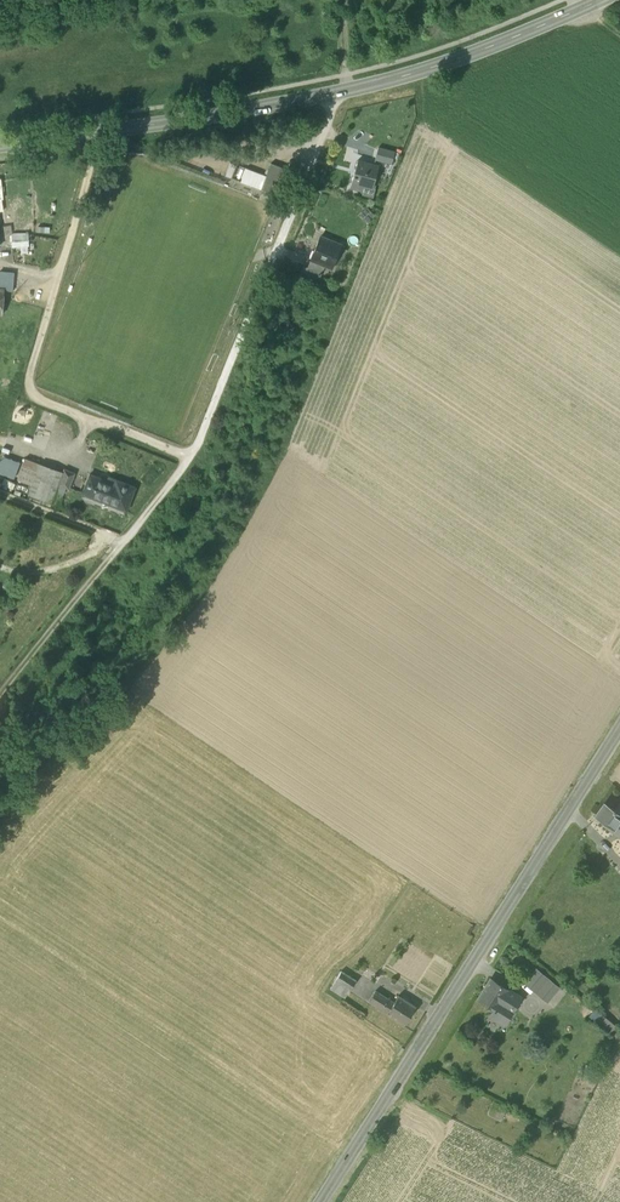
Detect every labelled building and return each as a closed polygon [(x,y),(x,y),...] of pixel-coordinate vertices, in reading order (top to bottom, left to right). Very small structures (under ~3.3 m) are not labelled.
[(375,160),(392,164),(395,152),(378,147),(375,160)] [(230,161),(225,173),(239,179),(244,167),(230,161)] [(350,188),(362,191),(363,187),(364,183),(372,185),(377,165),(357,161),(350,188)] [(271,164),(266,176),(261,190),(270,193),(274,195),(273,199),(272,199),(270,205),(278,208),(280,202),(287,184),(288,184),(292,172),(271,164)] [(241,182),(261,190),(266,176),(246,168),(241,182)] [(375,188),(371,187),(371,189),(363,187),(362,191),(361,194),(373,197),(375,188)] [(374,214),(367,207),(359,215),(366,222),(374,214)] [(50,227),(37,226),(37,234),(50,235),(50,227)] [(12,245),(28,246),(28,235),(12,234),(12,245)] [(324,264),(331,267),(340,244),(321,236),(312,259),(324,264)] [(305,277),(316,284),(324,264),(312,259),(305,277)] [(13,291),(14,273),(0,272),(0,289),(4,290),(13,291)] [(14,478),(18,467),(20,462),(2,457),(0,464),(0,474),(14,478)] [(27,494),(53,502),(58,486),(63,471),(21,458),(20,462),(18,467),(14,478),(31,483),(27,494)] [(58,486),(69,489),(74,474),(63,471),(58,486)] [(82,493),(108,503),(116,484),(115,483),(90,474),(82,493)] [(116,480),(115,483),(116,484),(108,503),(126,510),(136,487),(116,480)] [(619,834),(619,814),(604,803),(595,816),(619,834)] [(525,982),(547,1001),(558,988),(536,969),(525,982)] [(340,971),(335,980),(350,989),(356,980),(340,971)] [(478,998),(494,1008),(496,1009),(508,990),(490,978),(478,998)] [(346,997),(350,989),(335,980),(330,988),(346,997)] [(520,997),(508,990),(496,1009),(494,1008),(490,1015),(504,1023),(513,1008),(510,1007),(512,1004),(515,1006),(520,997)] [(368,1001),(388,1013),(393,1004),(374,992),(368,1001)] [(398,995),(393,1004),(388,1013),(387,1014),(405,1024),(416,1007),(416,1006),(398,995)] [(609,1031),(614,1024),(598,1013),(594,1020),(609,1031)]
